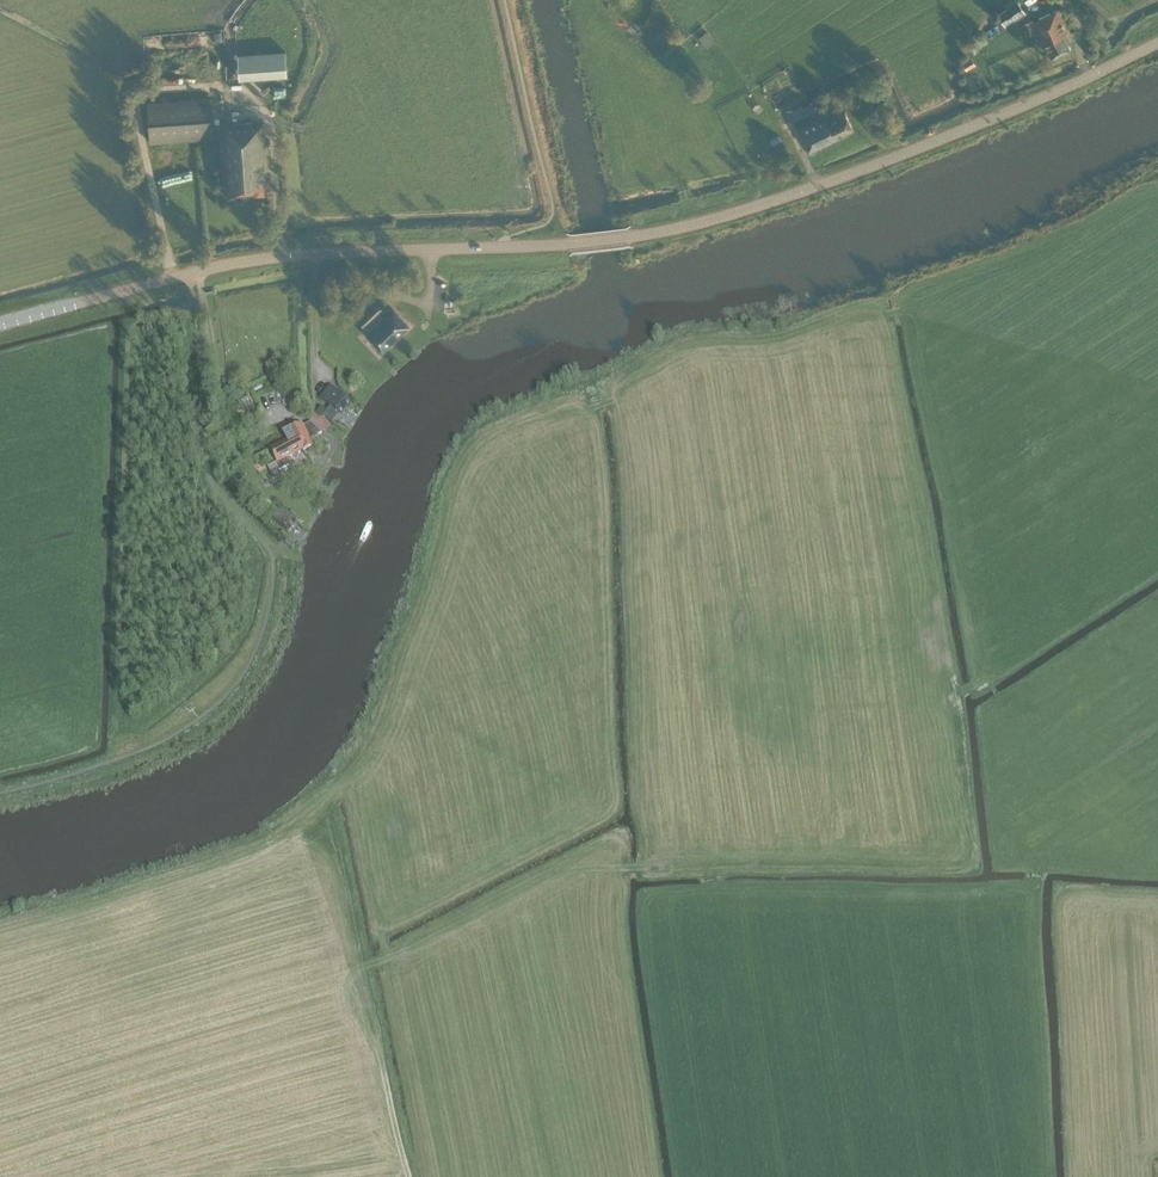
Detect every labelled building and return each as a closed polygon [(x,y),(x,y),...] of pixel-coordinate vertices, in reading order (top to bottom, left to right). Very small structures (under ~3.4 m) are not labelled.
[(1005,27),(1026,13),(1018,1),(997,15),(1005,27)] [(1069,31),(1059,8),(1028,21),(1029,22),(1032,30),(1039,45),(1044,42),(1050,57),(1071,48),(1064,33),(1069,31)] [(1032,30),(1029,22),(1024,24),(1028,32),(1032,30)] [(708,46),(716,39),(708,28),(700,35),(708,46)] [(285,50),(238,54),(239,79),(287,76),(285,50)] [(966,70),(976,64),(972,57),(962,63),(966,70)] [(213,125),(211,97),(147,102),(150,144),(214,139),(214,138),(220,137),(223,187),(226,186),(227,198),(268,195),(264,124),(253,124),(252,115),(239,116),(240,123),(219,125),(213,125)] [(816,98),(808,103),(813,111),(802,117),(798,108),(789,113),(810,152),(837,140),(836,138),(853,129),(845,112),(828,121),(821,107),(816,98)] [(378,317),(385,310),(375,301),(357,318),(366,328),(378,317)] [(382,321),(378,317),(366,328),(384,346),(389,341),(391,343),(408,326),(393,310),(382,321)] [(323,415),(332,422),(338,414),(341,416),(351,404),(329,386),(319,398),(330,407),(323,415)] [(318,411),(310,418),(322,431),(330,424),(318,411)] [(310,422),(303,426),(302,424),(283,434),(286,440),(269,449),(276,463),(274,464),(279,471),(288,466),(287,458),(294,454),(293,452),(301,448),(302,450),(312,445),(310,439),(322,433),(310,422)] [(297,522),(279,507),(270,517),(288,532),(297,522)]
